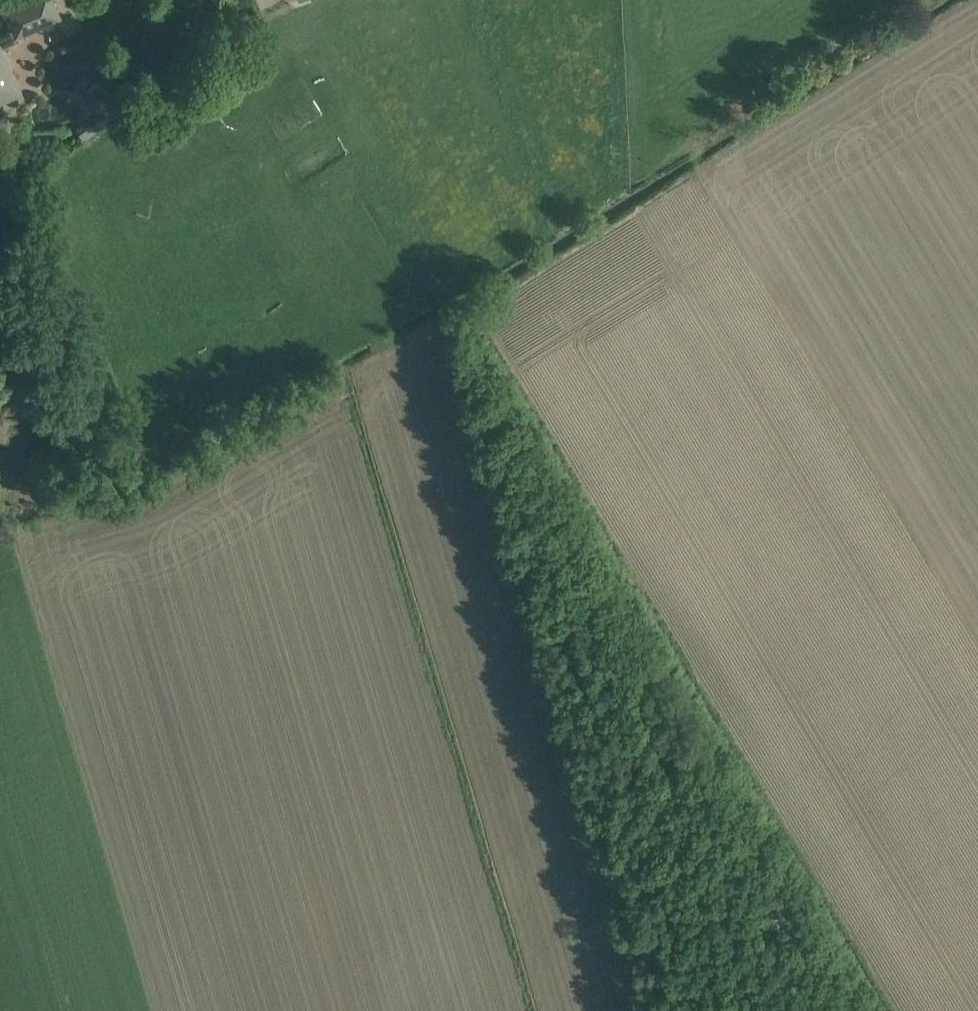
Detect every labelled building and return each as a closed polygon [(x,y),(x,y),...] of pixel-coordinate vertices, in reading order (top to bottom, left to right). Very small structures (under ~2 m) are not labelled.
[(51,0),(30,0),(5,11),(13,29),(0,35),(0,48),(19,40),(17,35),(58,17),(51,0)] [(11,95),(4,78),(11,75),(0,49),(0,100),(11,95)] [(101,108),(110,121),(117,116),(108,104),(110,95),(104,87),(95,85),(87,90),(86,99),(91,107),(100,109),(101,108)]
